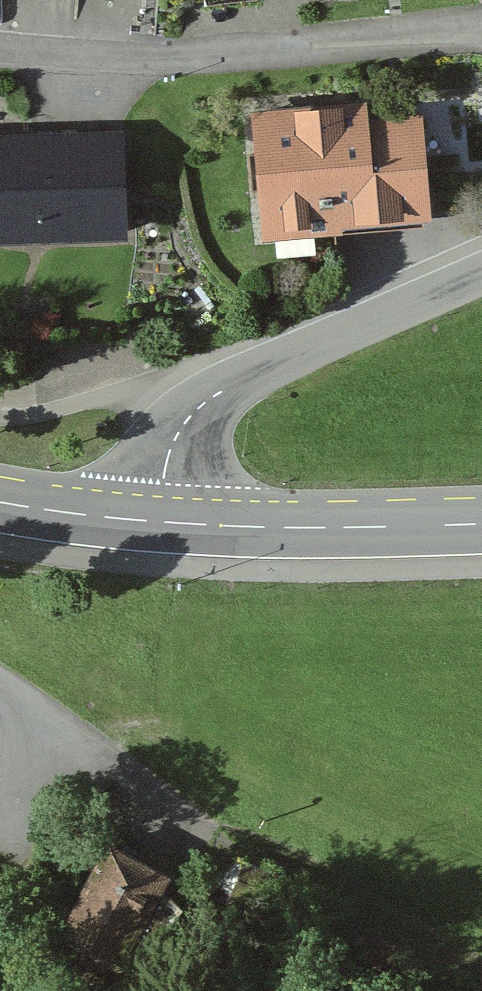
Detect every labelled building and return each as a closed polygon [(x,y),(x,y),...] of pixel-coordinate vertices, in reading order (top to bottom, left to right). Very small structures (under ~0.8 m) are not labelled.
[(329,112),(231,122),(244,248),(415,230),(404,120),(331,127),(329,112)] [(0,138),(0,249),(113,246),(109,134),(0,138)] [(172,866),(107,830),(61,914),(126,950),(172,866)]
